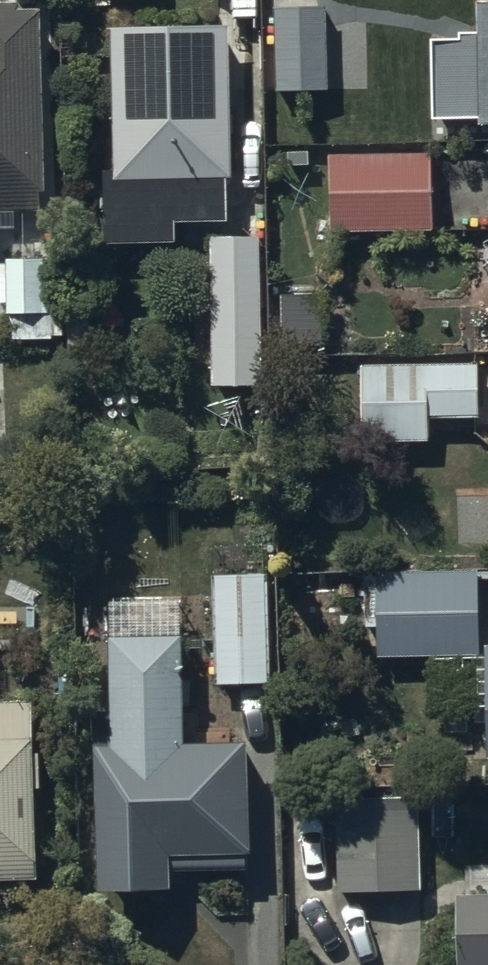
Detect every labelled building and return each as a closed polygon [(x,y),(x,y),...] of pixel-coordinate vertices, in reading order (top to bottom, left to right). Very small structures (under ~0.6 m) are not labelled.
[(480,6),(480,35),(461,36),(461,43),(433,43),(434,125),(481,124),(481,129),(487,129),(487,6),(480,6)] [(48,214),(46,18),(31,18),(31,8),(0,8),(0,231),(17,231),(16,215),(48,214)] [(330,93),(328,11),(276,11),(277,94),(330,93)] [(177,224),(227,224),(227,181),(232,181),(230,31),(114,33),(116,178),(105,178),(107,249),(176,248),(177,224)] [(432,233),(430,156),(330,157),(333,236),(432,233)] [(214,244),(215,349),(220,349),(219,385),(244,385),(244,349),(261,349),(259,243),(214,244)] [(323,299),(281,299),(281,347),(323,347),(323,299)] [(479,420),(479,370),(370,370),(371,442),(430,442),(429,420),(479,420)] [(271,687),(269,546),(213,547),(215,688),(271,687)] [(479,574),(379,576),(380,660),(480,659),(479,574)] [(185,750),(182,606),(111,606),(112,719),(96,719),(100,898),(173,898),(173,874),(250,873),(248,749),(185,750)] [(32,705),(0,705),(0,886),(38,885),(36,793),(41,793),(40,757),(34,757),(32,705)] [(422,894),(420,800),(335,802),(337,897),(422,894)] [(461,964),(487,964),(487,901),(460,901),(461,964)]
